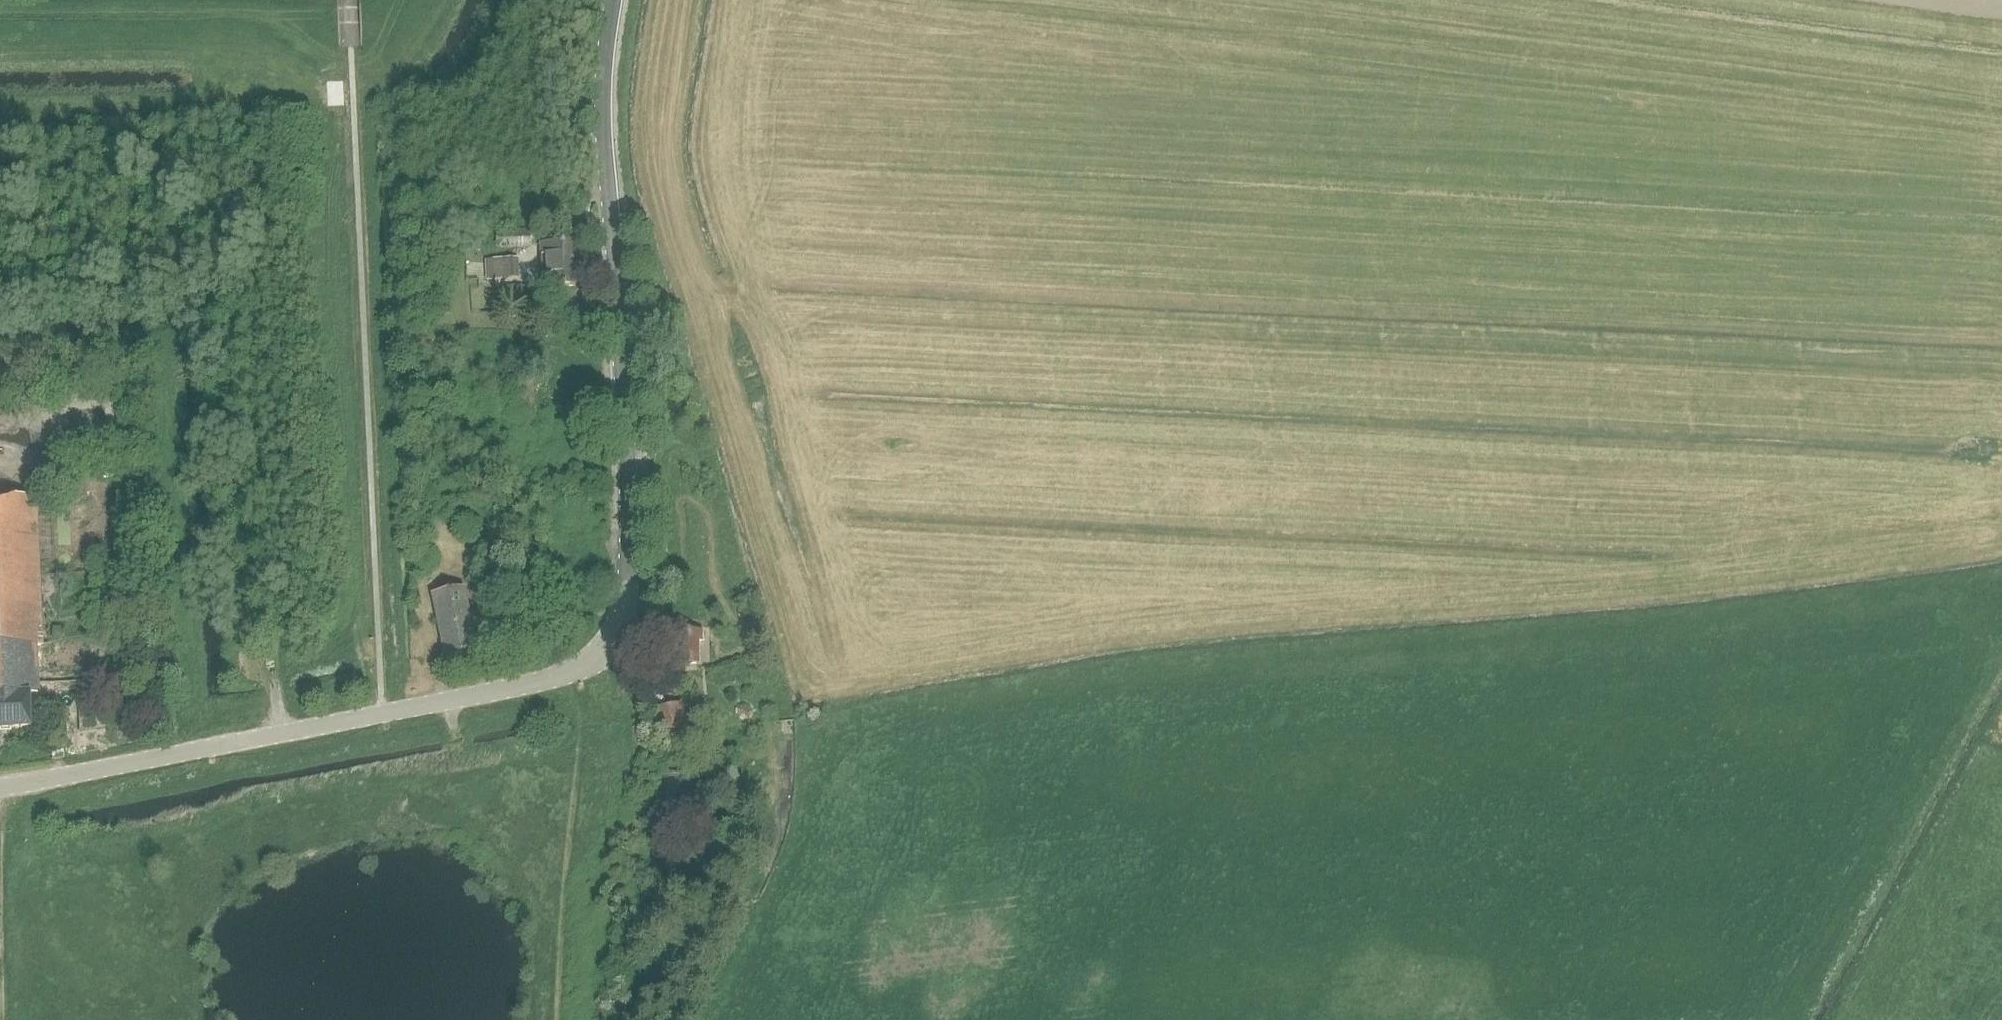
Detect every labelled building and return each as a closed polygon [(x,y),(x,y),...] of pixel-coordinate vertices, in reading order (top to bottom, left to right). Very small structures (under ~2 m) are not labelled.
[(530,247),(529,230),(495,231),(496,248),(530,247)] [(541,287),(574,286),(573,242),(540,243),(541,287)] [(485,278),(511,278),(510,259),(485,261),(485,278)] [(42,644),(36,496),(0,498),(0,730),(29,729),(28,695),(39,695),(36,645),(42,644)] [(426,539),(425,523),(414,524),(414,540),(426,539)] [(444,659),(476,653),(463,588),(431,595),(444,659)] [(697,642),(701,642),(701,630),(669,631),(669,665),(698,664),(697,642)] [(686,729),(681,703),(654,709),(659,734),(660,734),(665,755),(687,751),(684,739),(683,740),(681,730),(686,729)]
